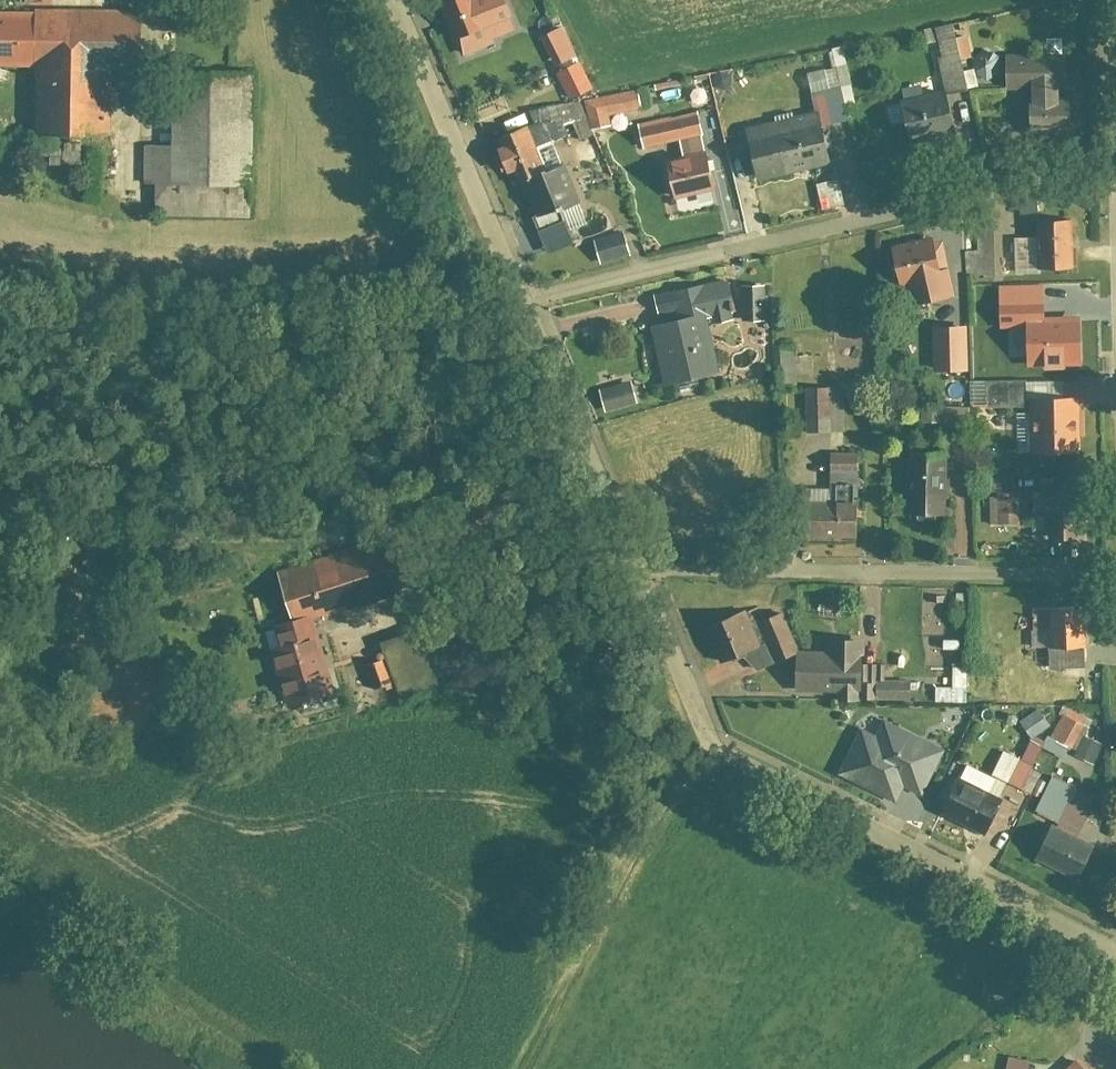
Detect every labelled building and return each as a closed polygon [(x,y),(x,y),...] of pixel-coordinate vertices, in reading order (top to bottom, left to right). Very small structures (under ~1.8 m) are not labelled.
[(132,0),(0,0),(0,58),(19,58),(19,132),(93,132),(93,62),(132,62),(132,0)] [(484,0),(459,0),(449,4),(456,21),(488,8),(484,0)] [(510,8),(495,14),(502,32),(517,27),(510,8)] [(472,37),(469,26),(435,39),(446,68),(504,47),(497,28),(472,37)] [(248,64),(163,61),(159,174),(244,177),(248,64)] [(951,72),(930,78),(938,109),(959,103),(951,72)] [(1056,81),(999,82),(1000,107),(1057,106),(1056,81)] [(835,110),(819,113),(826,149),(842,145),(835,110)] [(940,111),(893,123),(903,161),(950,149),(940,111)] [(1063,116),(1024,117),(1025,153),(1063,153),(1063,116)] [(618,119),(599,123),(603,138),(621,134),(618,119)] [(525,145),(539,177),(563,167),(550,135),(525,145)] [(823,183),(812,137),(788,142),(786,135),(770,139),(772,146),(742,154),(753,200),(823,183)] [(690,138),(634,150),(639,170),(694,158),(690,138)] [(537,201),(520,157),(490,168),(506,212),(537,201)] [(700,175),(660,184),(669,222),(708,214),(700,175)] [(576,244),(555,198),(516,215),(537,262),(576,244)] [(1070,221),(1036,222),(1038,271),(1072,270),(1070,221)] [(928,260),(890,269),(898,305),(918,301),(923,319),(949,313),(938,266),(930,267),(928,260)] [(1033,305),(1010,306),(1011,331),(1034,331),(1033,305)] [(730,312),(671,322),(674,339),(687,336),(689,346),(703,343),(704,351),(712,349),(711,338),(734,334),(730,312)] [(765,314),(740,315),(742,353),(767,352),(765,314)] [(689,346),(650,355),(655,379),(671,375),(681,417),(718,409),(704,351),(703,343),(689,346)] [(960,347),(932,349),(934,394),(962,393),(960,347)] [(1026,400),(983,402),(984,423),(1026,422),(1026,400)] [(827,408),(802,409),(803,458),(828,458),(827,408)] [(1073,417),(1029,418),(1030,476),(1038,481),(1054,480),(1059,472),(1074,472),(1073,417)] [(969,436),(938,437),(939,458),(949,458),(950,481),(971,480),(969,436)] [(942,474),(907,475),(908,541),(943,540),(942,474)] [(858,476),(826,476),(827,526),(796,527),(796,563),(860,562),(858,476)] [(1019,492),(990,492),(990,505),(1019,505),(1019,492)] [(1079,558),(1078,509),(1044,510),(1044,512),(1033,513),(1033,528),(1044,528),(1045,559),(1079,558)] [(1016,512),(995,513),(996,547),(1016,547),(1016,512)] [(386,573),(281,606),(297,659),(402,626),(386,573)] [(1084,669),(1082,624),(1046,625),(1047,631),(1030,632),(1031,653),(1045,652),(1046,670),(1084,669)] [(778,632),(747,647),(767,687),(798,672),(778,632)] [(741,636),(707,654),(729,698),(763,680),(741,636)] [(334,726),(312,654),(267,667),(289,740),(334,726)] [(834,681),(800,681),(800,710),(838,711),(838,723),(863,723),(864,664),(834,664),(834,681)] [(421,669),(390,679),(394,693),(425,683),(421,669)] [(388,690),(366,697),(376,728),(398,721),(388,690)] [(912,704),(878,704),(879,723),(912,722),(912,704)] [(934,751),(901,733),(890,754),(923,771),(934,751)] [(917,781),(882,761),(864,793),(899,813),(917,781)] [(1037,788),(1005,774),(995,800),(1027,813),(1037,788)] [(1078,807),(1056,796),(1039,831),(1061,842),(1078,807)] [(1013,827),(963,804),(947,837),(997,860),(1013,827)] [(1095,864),(1053,844),(1038,877),(1080,897),(1095,864)]
